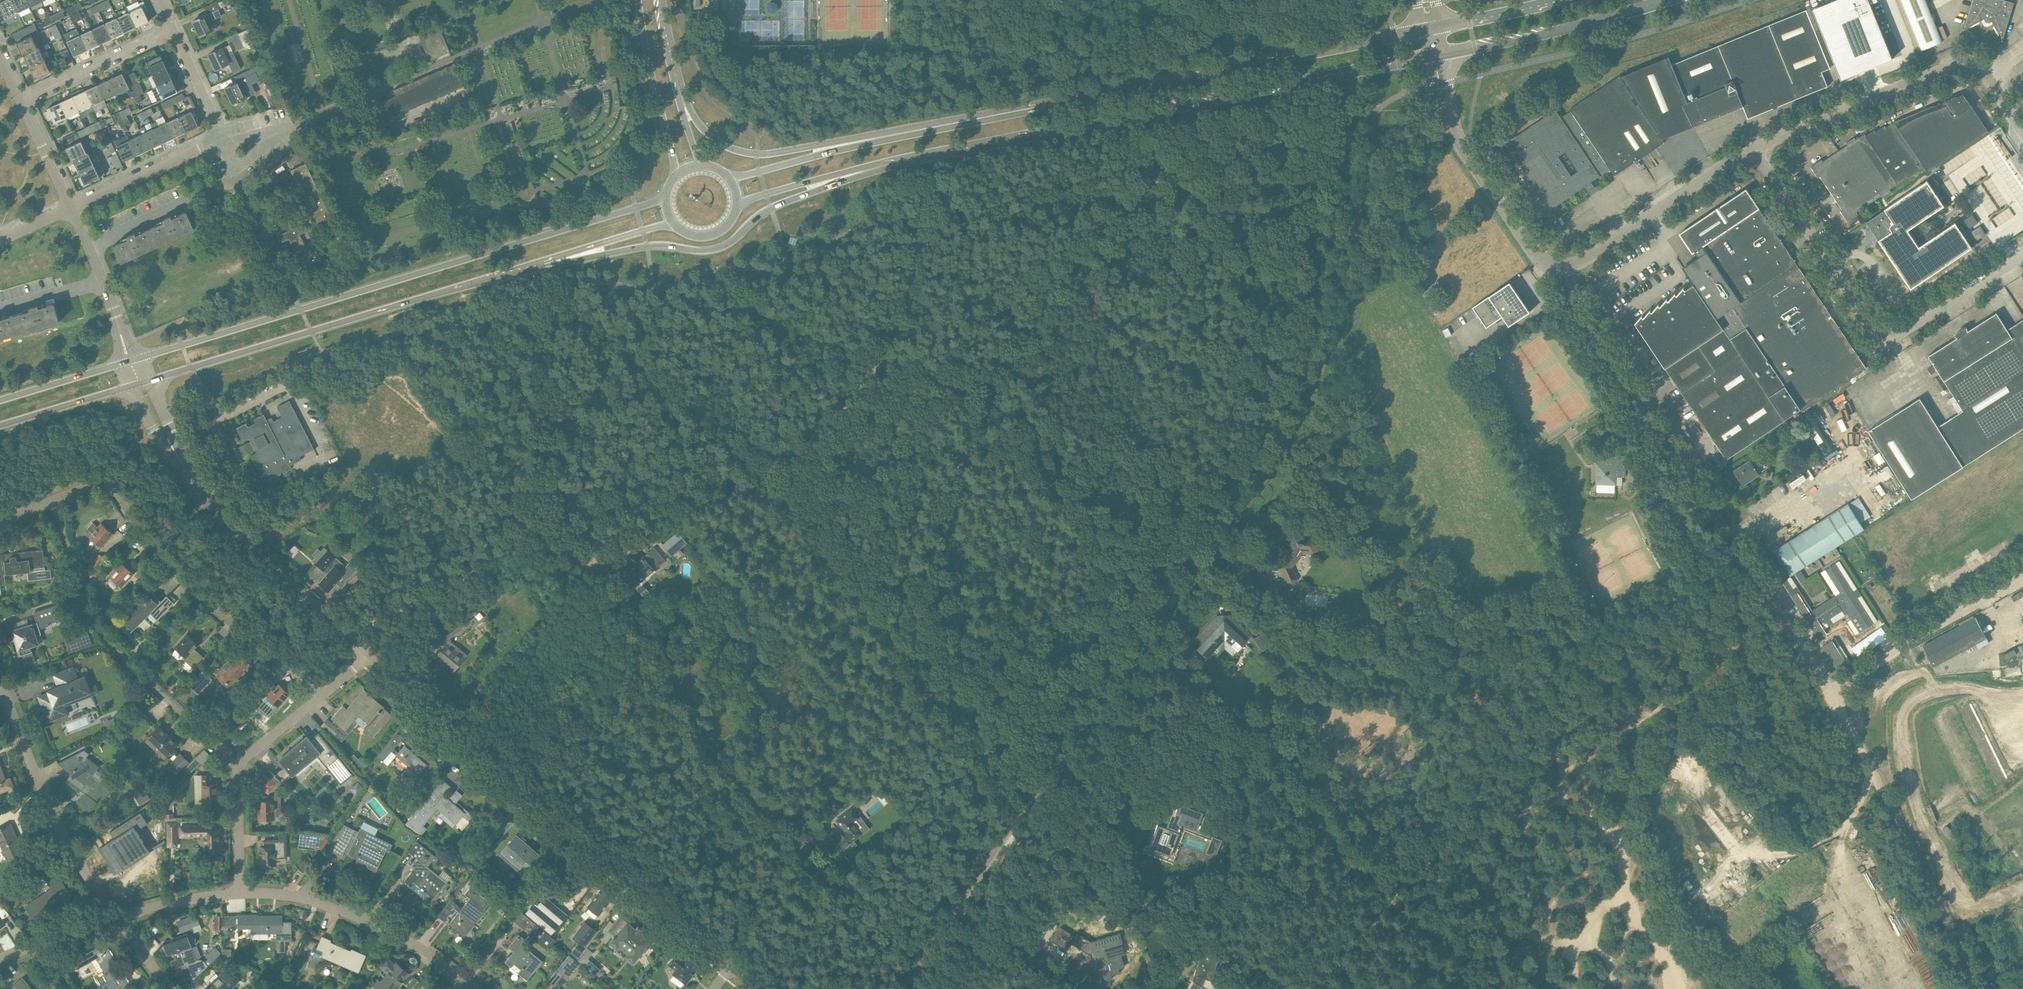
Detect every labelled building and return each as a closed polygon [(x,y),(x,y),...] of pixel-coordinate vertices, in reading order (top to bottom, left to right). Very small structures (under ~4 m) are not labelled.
[(18,12),(12,0),(5,0),(0,2),(0,7),(5,18),(12,15),(15,20),(20,18),(18,12)] [(18,12),(30,6),(27,0),(12,0),(18,12)] [(141,6),(129,12),(136,27),(149,21),(149,20),(144,11),(148,10),(144,0),(139,3),(141,6)] [(217,3),(220,9),(237,1),(236,0),(223,0),(217,3)] [(1893,58),(1878,22),(1870,2),(1876,0),(1833,0),(1823,4),(1812,8),(1841,79),(1893,58)] [(1922,49),(1942,41),(1925,0),(1902,0),(1922,49)] [(2009,0),(1973,0),(1964,29),(1984,19),(1986,22),(1989,23),(1992,21),(2002,41),(2014,1),(2009,0)] [(71,7),(75,14),(80,13),(78,10),(83,8),(80,3),(76,5),(71,7)] [(102,3),(96,6),(99,11),(105,9),(102,3)] [(99,11),(96,6),(90,8),(93,14),(99,11)] [(124,33),(136,27),(129,12),(127,8),(115,13),(115,14),(117,18),(124,33)] [(202,16),(193,20),(195,25),(200,36),(209,31),(213,30),(218,28),(214,20),(222,16),(219,9),(206,15),(206,14),(202,16)] [(1669,56),(1620,76),(1662,138),(1691,126),(1743,105),(1748,118),(1774,108),(1775,108),(1777,107),(1778,106),(1799,98),(1806,95),(1828,86),(1824,77),(1822,71),(1830,67),(1813,25),(1810,19),(1806,9),(1768,25),(1744,35),(1672,64),(1669,56)] [(62,11),(50,17),(53,23),(65,17),(63,12),(62,11)] [(80,13),(75,14),(78,21),(83,19),(80,13)] [(53,23),(50,17),(44,19),(47,25),(53,23)] [(117,18),(105,24),(112,38),(124,33),(117,18)] [(29,27),(32,33),(38,30),(35,24),(29,27)] [(58,29),(56,24),(50,27),(53,34),(53,33),(59,30),(58,29)] [(92,29),(99,44),(112,38),(105,24),(92,29)] [(450,51),(438,25),(418,33),(429,60),(450,51)] [(32,33),(29,27),(13,34),(15,40),(32,33)] [(87,50),(80,35),(77,28),(64,34),(74,56),(87,50)] [(256,42),(249,28),(238,34),(244,47),(256,42)] [(80,35),(87,50),(99,44),(92,29),(80,35)] [(59,30),(53,33),(53,34),(56,39),(62,36),(59,30)] [(22,55),(44,45),(44,44),(38,47),(32,35),(17,42),(22,55)] [(232,51),(229,44),(209,54),(216,69),(228,63),(224,55),(232,51)] [(44,45),(22,55),(23,55),(24,54),(29,66),(45,59),(42,53),(47,50),(44,45)] [(69,52),(67,48),(61,51),(67,64),(73,61),(69,52)] [(146,62),(152,74),(167,68),(161,55),(146,62)] [(45,59),(29,66),(35,79),(50,72),(45,59)] [(234,83),(225,87),(233,104),(247,97),(243,88),(241,86),(250,81),(261,76),(263,81),(273,77),(266,62),(246,71),(235,76),(237,81),(234,83)] [(158,86),(172,80),(167,68),(152,74),(158,86)] [(130,85),(137,81),(136,78),(138,77),(135,70),(125,75),(130,85)] [(122,73),(110,79),(117,94),(129,88),(122,73)] [(1570,109),(1571,111),(1566,114),(1561,117),(1556,109),(1506,143),(1551,209),(1585,186),(1588,191),(1586,193),(1597,186),(1597,185),(1595,187),(1591,182),(1600,176),(1610,169),(1615,175),(1664,142),(1662,138),(1620,76),(1620,75),(1570,109)] [(104,100),(117,94),(110,79),(97,85),(104,100)] [(178,92),(172,80),(158,86),(152,89),(158,101),(178,92)] [(137,81),(130,85),(133,90),(132,91),(131,91),(134,97),(140,95),(137,89),(140,87),(137,81)] [(97,85),(85,91),(92,106),(95,112),(107,106),(104,100),(97,85)] [(85,91),(72,96),(79,111),(83,118),(95,112),(92,106),(85,91)] [(167,100),(169,106),(185,99),(183,93),(167,100)] [(1955,97),(1894,121),(1908,142),(1923,165),(1927,172),(1988,131),(1969,103),(1963,93),(1955,97)] [(142,101),(140,95),(134,97),(137,103),(142,101)] [(72,96),(60,102),(67,117),(79,111),(72,96)] [(169,106),(167,100),(161,103),(164,109),(169,106)] [(67,117),(60,102),(47,108),(47,109),(48,109),(48,110),(44,112),(48,120),(52,118),(55,123),(67,117)] [(119,112),(123,119),(127,117),(127,115),(132,113),(129,107),(119,112)] [(146,111),(149,117),(154,115),(151,109),(146,111)] [(149,117),(146,111),(139,114),(142,120),(149,117)] [(191,111),(178,117),(185,132),(199,126),(198,125),(191,111)] [(115,123),(123,119),(119,112),(112,115),(115,123)] [(127,117),(123,119),(126,126),(131,124),(127,117)] [(173,138),(185,132),(178,117),(166,123),(173,138)] [(105,118),(99,121),(102,127),(108,124),(105,118)] [(126,126),(123,119),(115,123),(115,124),(119,123),(122,129),(126,126)] [(102,127),(99,121),(93,124),(96,130),(102,127)] [(1874,130),(1866,135),(1882,159),(1897,183),(1915,171),(1917,169),(1923,165),(1908,142),(1894,121),(1886,127),(1885,125),(1875,131),(1874,130)] [(157,122),(152,124),(154,128),(161,143),(173,138),(166,123),(159,126),(157,122)] [(142,134),(148,149),(161,143),(154,128),(147,132),(144,126),(139,128),(142,134)] [(87,127),(78,131),(81,137),(90,133),(87,127)] [(99,132),(102,138),(108,135),(105,129),(99,132)] [(81,137),(78,131),(62,139),(65,145),(81,137)] [(1822,159),(1811,166),(1818,177),(1820,176),(1831,192),(1842,209),(1840,210),(1847,221),(1856,215),(1858,214),(1856,211),(1869,202),(1878,196),(1886,208),(1889,205),(1883,196),(1890,190),(1889,188),(1897,183),(1882,159),(1866,135),(1865,133),(1856,139),(1855,137),(1846,143),(1848,145),(1836,152),(1831,156),(1823,161),(1822,159)] [(129,140),(136,155),(148,149),(142,134),(129,140)] [(111,141),(108,135),(102,138),(105,144),(111,141)] [(66,148),(72,160),(87,153),(81,140),(66,148)] [(136,155),(129,140),(117,146),(124,161),(136,155)] [(302,151),(302,152),(297,154),(300,161),(308,158),(304,149),(302,151)] [(87,153),(72,160),(78,172),(99,162),(96,155),(93,150),(87,153)] [(123,166),(117,153),(111,156),(117,168),(123,166)] [(105,174),(99,162),(78,172),(85,184),(100,177),(105,174)] [(291,170),(304,197),(319,190),(306,163),(291,170)] [(1866,226),(1866,236),(1872,244),(1878,240),(1911,288),(1972,247),(1967,239),(1955,222),(1921,245),(1909,228),(1945,204),(1928,179),(1926,181),(1917,169),(1915,171),(1923,183),(1889,205),(1886,208),(1877,214),(1867,220),(1866,226)] [(1642,315),(1635,323),(1665,367),(1727,459),(1735,454),(1785,420),(1784,419),(1800,408),(1802,411),(1858,373),(1867,368),(1747,188),(1730,199),(1682,231),(1701,260),(1691,267),(1685,271),(1694,283),(1685,289),(1683,287),(1677,295),(1677,294),(1675,293),(1669,300),(1668,300),(1667,298),(1660,306),(1659,304),(1652,311),(1650,310),(1644,317),(1642,315)] [(331,216),(319,190),(304,197),(316,223),(331,216)] [(164,222),(150,228),(158,245),(194,228),(186,211),(172,218),(171,215),(163,219),(164,222)] [(280,243),(289,239),(296,253),(307,248),(300,234),(308,230),(304,223),(277,236),(280,243)] [(128,238),(113,245),(121,262),(158,245),(150,228),(136,235),(135,232),(127,236),(128,238)] [(1511,281),(1473,307),(1486,327),(1503,316),(1509,325),(1530,311),(1524,302),(1525,301),(1511,281)] [(15,314),(21,332),(59,321),(54,303),(39,307),(38,305),(29,307),(30,310),(15,314)] [(1868,429),(1911,498),(1976,457),(2022,427),(2022,319),(2012,326),(2007,329),(1997,312),(1967,331),(1967,327),(1965,327),(1963,328),(1961,329),(1960,330),(1958,331),(1957,332),(1955,334),(1954,335),(1957,337),(1928,355),(1934,364),(1953,394),(1950,396),(1959,411),(1950,416),(1938,424),(1921,396),(1868,429)] [(21,332),(15,314),(0,319),(0,317),(0,338),(21,332)] [(246,423),(236,427),(243,441),(250,438),(251,440),(251,441),(248,443),(247,444),(250,449),(250,451),(254,449),(255,449),(256,449),(257,452),(254,454),(251,455),(257,469),(259,468),(260,471),(259,471),(264,481),(266,480),(266,482),(267,482),(272,479),(273,479),(272,478),(272,477),(274,475),(275,477),(281,474),(280,472),(283,471),(284,473),(290,470),(290,469),(289,468),(291,467),(290,465),(293,464),(301,460),(299,456),(298,453),(297,452),(299,451),(312,445),(309,439),(299,418),(289,400),(277,406),(281,414),(282,417),(273,421),(270,423),(269,423),(267,421),(267,419),(264,414),(263,414),(254,418),(256,422),(254,423),(248,426),(246,423)] [(1831,450),(1825,441),(1816,447),(1823,456),(1831,450)] [(1881,450),(1874,454),(1880,464),(1886,460),(1881,450)] [(1759,462),(1751,451),(1743,457),(1747,462),(1734,471),(1743,484),(1759,473),(1754,465),(1759,462)] [(1626,456),(1603,455),(1603,457),(1598,457),(1597,481),(1615,482),(1615,476),(1625,477),(1626,456)] [(1797,471),(1787,477),(1793,487),(1803,480),(1797,471)] [(1858,485),(1847,489),(1849,493),(1859,489),(1858,485)] [(1864,528),(1848,503),(1820,521),(1774,550),(1791,575),(1837,546),(1839,545),(1864,528)] [(89,526),(85,531),(101,546),(95,553),(105,562),(120,545),(111,536),(112,535),(109,532),(108,533),(105,530),(106,528),(102,524),(101,525),(95,520),(91,524),(90,524),(88,526),(89,526)] [(676,521),(674,520),(656,529),(651,533),(659,543),(678,527),(675,523),(676,521)] [(678,531),(662,544),(671,556),(687,542),(678,531)] [(1316,536),(1304,535),(1303,536),(1295,535),(1293,539),(1290,539),(1281,551),(1284,557),(1277,568),(1265,574),(1272,588),(1274,588),(1281,605),(1288,606),(1292,600),(1289,594),(1287,594),(1285,589),(1288,585),(1293,585),(1298,579),(1293,567),(1302,553),(1314,554),(1320,545),(1316,536)] [(665,560),(654,547),(645,554),(623,573),(635,586),(665,560)] [(43,549),(0,554),(0,565),(5,565),(6,574),(31,571),(31,579),(52,577),(51,568),(46,569),(43,549)] [(336,557),(328,550),(322,556),(316,564),(327,574),(320,583),(329,591),(340,578),(346,582),(358,569),(350,562),(346,566),(336,557)] [(1878,621),(1839,561),(1821,572),(1836,595),(1812,610),(1790,576),(1782,581),(1818,638),(1827,633),(1824,628),(1848,613),(1860,632),(1878,621)] [(133,573),(122,563),(110,576),(121,587),(133,573)] [(63,567),(54,568),(55,577),(64,576),(63,567)] [(88,574),(91,577),(97,571),(94,568),(88,574)] [(1802,570),(1796,574),(1801,582),(1807,579),(1802,570)] [(149,594),(123,620),(133,630),(151,612),(158,619),(174,603),(167,595),(158,604),(149,594)] [(37,622),(12,630),(20,655),(22,655),(26,665),(36,661),(31,646),(39,643),(36,635),(42,634),(40,628),(49,625),(48,622),(61,618),(56,605),(33,612),(37,622)] [(470,620),(466,615),(455,624),(439,637),(444,642),(459,630),(470,620)] [(1986,637),(1976,617),(1923,646),(1933,666),(1986,637)] [(1214,619),(1198,637),(1212,649),(1224,636),(1237,648),(1250,635),(1233,618),(1227,625),(1224,622),(1220,625),(1214,619)] [(92,644),(85,624),(73,628),(77,638),(66,642),(70,653),(92,644)] [(180,641),(175,647),(187,657),(185,659),(193,666),(202,656),(194,649),(198,644),(187,634),(180,641)] [(1840,645),(1836,638),(1823,646),(1839,670),(1848,665),(1837,647),(1840,645)] [(467,655),(451,641),(447,645),(446,644),(436,656),(454,671),(467,655)] [(2022,651),(2022,643),(2004,653),(2007,659),(2022,651)] [(145,649),(139,656),(142,658),(145,661),(151,655),(148,652),(145,649)] [(228,650),(211,668),(210,668),(210,669),(210,670),(211,670),(217,674),(218,675),(219,675),(219,674),(220,674),(231,684),(250,664),(239,653),(235,657),(230,650),(230,649),(229,649),(228,649),(228,650)] [(47,692),(37,696),(47,722),(69,714),(65,703),(92,692),(85,675),(78,677),(74,665),(52,674),(56,686),(46,689),(47,692)] [(204,669),(203,669),(203,670),(189,685),(198,694),(211,681),(212,680),(212,679),(212,678),(206,670),(205,669),(204,669)] [(184,673),(178,680),(183,685),(189,678),(184,673)] [(263,687),(243,708),(251,714),(257,707),(267,715),(276,706),(278,708),(290,694),(279,683),(270,693),(263,687)] [(383,707),(364,690),(347,709),(343,706),(332,718),(346,729),(359,714),(369,723),(366,727),(374,734),(383,723),(380,721),(386,714),(386,713),(381,709),(383,707)] [(339,729),(327,719),(322,725),(334,735),(339,729)] [(213,727),(216,730),(222,723),(219,721),(213,727)] [(222,723),(216,730),(220,733),(226,726),(222,723)] [(177,744),(159,727),(146,740),(164,757),(177,744)] [(287,753),(283,756),(287,761),(286,761),(292,767),(296,772),(310,760),(311,760),(318,754),(321,758),(323,757),(329,765),(327,766),(341,783),(354,772),(341,755),(339,757),(319,732),(318,733),(318,734),(308,742),(305,739),(305,738),(287,752),(287,753)] [(403,737),(397,732),(377,756),(383,761),(391,751),(409,766),(401,776),(408,782),(417,772),(419,774),(427,765),(431,768),(435,762),(409,739),(398,752),(394,748),(403,737)] [(234,737),(229,733),(222,741),(227,745),(234,737)] [(84,750),(58,763),(72,774),(67,780),(80,790),(81,788),(86,792),(79,800),(90,809),(109,785),(112,781),(104,775),(102,773),(102,774),(96,769),(93,773),(81,763),(89,753),(84,750)] [(176,775),(190,761),(181,752),(167,767),(176,775)] [(196,757),(185,768),(190,773),(201,762),(196,757)] [(0,765),(0,792),(14,787),(10,777),(6,779),(0,765)] [(210,774),(202,775),(203,803),(218,802),(218,784),(211,784),(210,774)] [(277,784),(268,776),(259,785),(267,792),(270,792),(277,784)] [(435,788),(404,825),(418,837),(426,828),(423,825),(438,809),(456,824),(463,816),(469,821),(474,816),(464,808),(462,810),(455,804),(457,801),(461,797),(454,792),(451,796),(449,798),(444,794),(451,786),(445,781),(443,779),(435,789),(435,788)] [(144,786),(133,790),(138,803),(148,800),(144,786)] [(369,787),(361,798),(364,802),(374,793),(369,787)] [(2015,787),(2006,795),(2009,798),(2018,791),(2015,787)] [(281,809),(281,795),(262,796),(262,801),(258,801),(259,819),(274,818),(274,812),(281,809)] [(862,800),(859,796),(853,801),(856,805),(862,800)] [(1188,807),(1179,804),(1176,812),(1177,812),(1172,825),(1167,824),(1166,827),(1157,824),(1148,848),(1170,856),(1179,832),(1182,825),(1194,829),(1197,820),(1200,821),(1203,813),(1188,807)] [(834,839),(826,845),(832,852),(838,847),(841,850),(850,843),(849,842),(862,832),(853,821),(856,818),(859,816),(852,807),(837,820),(845,830),(834,839)] [(114,838),(100,848),(115,872),(123,867),(124,868),(125,868),(124,866),(148,851),(149,852),(150,852),(136,830),(148,823),(140,812),(110,832),(114,838)] [(165,817),(165,834),(167,834),(167,846),(178,846),(177,822),(182,822),(182,817),(173,817),(165,817)] [(523,864),(527,859),(531,863),(539,855),(543,859),(544,858),(524,841),(526,839),(520,833),(523,829),(514,821),(490,849),(499,856),(505,848),(511,853),(510,854),(512,856),(513,855),(523,864)] [(503,829),(493,821),(490,825),(499,833),(503,829)] [(2,847),(3,847),(9,859),(12,857),(21,853),(14,839),(17,838),(15,834),(14,834),(10,824),(1,829),(0,829),(0,847),(2,847)] [(358,831),(342,824),(326,848),(342,856),(346,848),(349,850),(348,854),(368,864),(367,867),(376,871),(386,849),(388,850),(392,844),(360,828),(358,831)] [(201,825),(183,826),(183,838),(196,837),(196,844),(203,844),(203,845),(203,854),(208,854),(208,855),(211,855),(211,854),(217,854),(217,858),(218,858),(218,853),(215,853),(215,841),(214,841),(214,838),(214,834),(215,834),(215,833),(214,833),(214,825),(205,825),(201,825)] [(828,833),(822,825),(813,833),(819,841),(828,833)] [(1947,825),(1943,828),(1951,838),(1954,834),(1947,825)] [(329,839),(324,836),(317,846),(322,849),(329,839)] [(1220,845),(1222,840),(1212,836),(1210,841),(1220,845)] [(263,847),(260,847),(260,865),(276,864),(275,858),(285,858),(284,840),(269,840),(263,840),(263,847)] [(410,873),(404,881),(420,893),(427,893),(434,898),(439,892),(443,895),(448,889),(443,886),(447,882),(425,864),(429,859),(431,861),(435,855),(417,841),(409,852),(417,858),(412,864),(416,866),(410,873)] [(470,865),(464,869),(469,875),(472,872),(474,870),(470,865)] [(71,895),(53,867),(42,874),(52,890),(25,907),(33,919),(39,916),(37,912),(56,899),(58,902),(59,901),(60,902),(71,895)] [(475,872),(470,878),(475,882),(480,876),(475,872)] [(444,908),(438,915),(443,920),(455,908),(459,912),(449,924),(464,936),(462,934),(471,923),(473,925),(486,909),(479,904),(485,897),(476,890),(479,886),(470,878),(465,885),(469,888),(465,893),(470,897),(462,908),(451,899),(444,908)] [(613,896),(603,887),(588,906),(598,914),(613,896)] [(535,901),(526,911),(552,933),(568,914),(546,895),(538,904),(535,901)] [(531,921),(520,911),(513,920),(525,930),(531,921)] [(633,962),(643,950),(644,952),(653,942),(645,934),(643,936),(640,933),(642,930),(638,926),(636,929),(628,922),(629,920),(622,914),(608,930),(614,935),(612,937),(613,938),(610,942),(617,948),(620,944),(629,952),(626,956),(633,962)] [(258,916),(258,915),(238,915),(239,927),(252,927),(252,932),(276,932),(276,939),(279,939),(279,952),(285,952),(285,939),(292,939),(291,922),(282,922),(282,915),(258,916)] [(597,931),(584,921),(572,938),(585,947),(597,931)] [(555,939),(536,922),(527,933),(546,949),(555,939)] [(156,923),(147,931),(151,936),(161,928),(156,923)] [(1061,927),(1052,941),(1067,950),(1071,943),(1089,954),(1092,963),(1089,964),(1092,976),(1101,973),(1103,981),(1107,980),(1107,981),(1109,980),(1112,979),(1111,975),(1120,972),(1119,968),(1124,966),(1121,955),(1123,954),(1121,945),(1123,944),(1120,933),(1091,941),(1081,935),(1077,932),(1077,933),(1075,936),(1061,927)] [(191,973),(193,980),(209,965),(204,961),(201,959),(198,959),(196,959),(191,946),(191,945),(192,945),(192,944),(194,943),(195,941),(196,939),(195,936),(193,935),(191,934),(189,935),(187,935),(187,934),(175,938),(185,963),(186,963),(187,963),(191,973)] [(525,938),(519,934),(509,946),(514,951),(505,962),(527,980),(543,961),(521,943),(525,938)] [(317,948),(316,947),(312,948),(311,952),(312,955),(313,956),(313,955),(320,958),(319,960),(339,969),(341,964),(359,972),(366,955),(352,949),(351,950),(330,942),(331,940),(322,936),(317,948)] [(175,938),(164,942),(169,955),(174,953),(176,959),(171,961),(173,968),(174,968),(178,978),(191,973),(187,963),(186,963),(185,963),(175,938)] [(102,944),(71,962),(76,970),(98,957),(105,969),(103,970),(106,974),(96,980),(100,987),(98,988),(119,988),(121,988),(115,978),(124,973),(120,967),(116,969),(113,965),(114,965),(111,960),(114,958),(110,950),(108,948),(106,948),(104,948),(102,944)] [(209,965),(221,953),(221,952),(215,946),(205,956),(208,959),(205,961),(209,965)] [(1199,946),(1189,955),(1199,966),(1196,976),(1197,976),(1189,988),(1202,988),(1203,987),(1200,985),(1205,979),(1218,983),(1221,972),(1221,971),(1220,972),(1215,970),(1217,962),(1218,958),(1212,950),(1207,955),(1199,946)] [(231,949),(222,948),(221,954),(230,958),(231,958),(231,949)] [(576,951),(572,956),(577,959),(581,954),(576,951)] [(678,980),(678,979),(680,979),(685,984),(693,973),(699,965),(686,956),(685,957),(678,952),(672,960),(668,965),(674,969),(671,973),(674,975),(675,977),(678,980)] [(378,953),(375,960),(381,963),(384,955),(378,953)] [(320,958),(313,955),(313,956),(309,966),(315,969),(319,960),(320,958)] [(569,955),(548,980),(554,985),(563,974),(568,979),(580,964),(569,955)] [(387,957),(381,964),(389,971),(376,988),(377,988),(403,988),(399,985),(409,973),(396,963),(395,964),(387,957)] [(230,988),(236,983),(225,970),(206,987),(207,988),(230,988)] [(255,971),(253,970),(249,976),(259,982),(263,975),(255,971)] [(23,977),(14,984),(19,988),(33,988),(23,977)] [(38,984),(42,988),(48,988),(50,988),(43,980),(38,984)]
